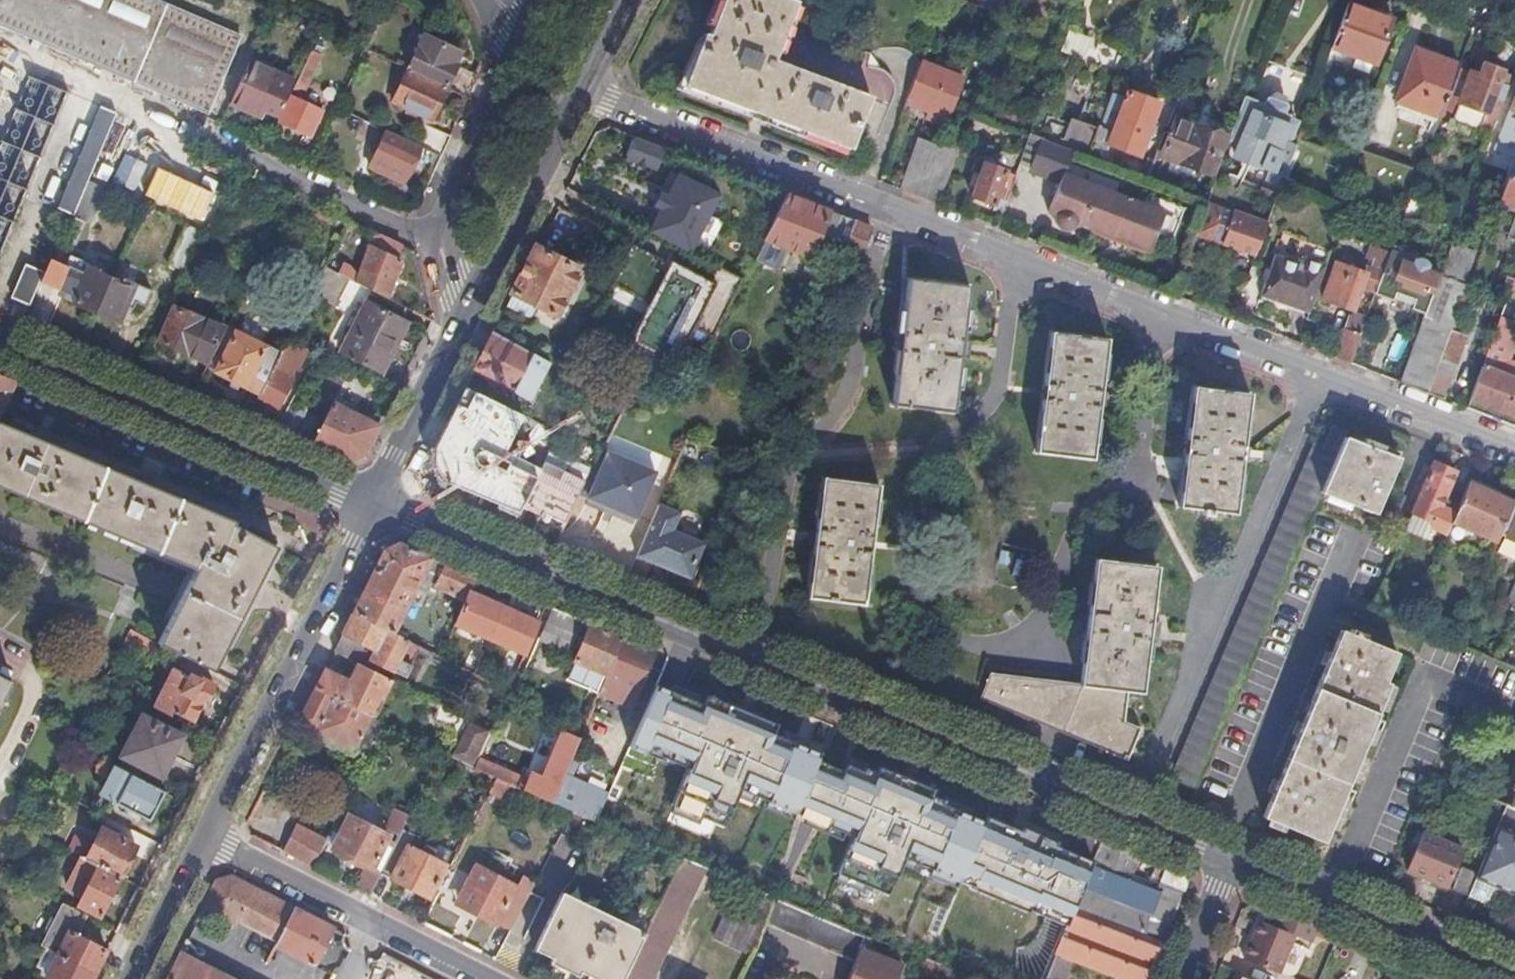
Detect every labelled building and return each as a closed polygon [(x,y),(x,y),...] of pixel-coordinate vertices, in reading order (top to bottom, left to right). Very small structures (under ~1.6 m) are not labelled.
[(212,25),(152,0),(0,0),(0,24),(184,103),(209,113),(241,37),(212,25)] [(786,32),(795,5),(782,0),(725,0),(710,39),(705,37),(686,89),(850,151),(870,100),(775,66),(786,32)] [(942,12),(955,17),(960,3),(951,0),(947,0),(942,12)] [(1393,21),(1348,5),(1332,50),(1377,66),(1393,21)] [(775,66),(870,100),(890,107),(894,97),(894,91),(892,83),(889,78),(882,72),(868,69),(870,56),(827,48),(786,32),(775,66)] [(1092,43),(1069,33),(1061,54),(1085,63),(1092,43)] [(468,99),(477,78),(452,67),(457,55),(439,46),(441,42),(424,34),(407,71),(446,89),(468,99)] [(324,46),(315,43),(311,52),(320,55),(324,46)] [(1458,73),(1459,68),(1415,52),(1397,104),(1441,120),(1442,117),(1458,73)] [(318,57),(310,53),(291,93),(297,95),(298,91),(302,93),(318,57)] [(247,63),(228,105),(257,119),(260,112),(277,119),(292,84),(247,63)] [(923,65),(909,104),(928,111),(926,120),(942,126),(946,125),(963,80),(923,65)] [(1471,78),(1458,73),(1442,117),(1454,121),(1452,126),(1479,136),(1481,131),(1492,136),(1513,79),(1485,68),(1481,79),(1472,75),(1471,78)] [(446,89),(407,71),(392,103),(431,122),(446,89)] [(47,84),(28,76),(15,108),(1,142),(0,143),(0,257),(1,255),(14,223),(28,190),(41,158),(54,126),(68,93),(47,84)] [(1107,125),(1101,122),(1098,131),(1091,149),(1109,156),(1112,148),(1141,159),(1148,140),(1153,124),(1160,106),(1129,95),(1114,136),(1104,133),(1107,125)] [(322,112),(290,98),(277,125),(309,140),(322,112)] [(1264,107),(1245,100),(1229,143),(1239,146),(1237,153),(1236,156),(1237,159),(1239,161),(1254,167),(1258,169),(1260,168),(1274,173),(1268,192),(1278,196),(1297,148),(1289,145),(1297,124),(1290,121),(1291,117),(1285,115),(1288,108),(1287,106),(1269,99),(1267,100),(1264,107)] [(70,213),(74,215),(88,183),(117,113),(100,106),(57,208),(70,213)] [(1206,132),(1175,121),(1162,159),(1211,177),(1228,130),(1209,123),(1206,132)] [(1157,126),(1153,124),(1148,140),(1152,142),(1156,140),(1159,130),(1157,126)] [(420,148),(442,158),(451,137),(424,125),(414,145),(420,148)] [(1091,149),(1098,131),(1082,125),(1078,135),(1066,130),(1060,148),(1072,153),(1088,158),(1091,149)] [(135,138),(117,130),(93,178),(114,187),(135,138)] [(1495,186),(1505,190),(1510,177),(1514,164),(1514,130),(1495,186)] [(414,145),(385,132),(377,151),(370,148),(368,154),(369,154),(366,160),(371,162),(368,169),(403,185),(420,148),(414,145)] [(1043,142),(1030,137),(1020,166),(1032,171),(1043,142)] [(133,195),(154,146),(135,138),(114,187),(133,195)] [(672,153),(635,139),(627,160),(657,172),(662,158),(669,161),(672,153)] [(920,141),(901,193),(914,198),(939,207),(960,149),(950,144),(947,151),(920,141)] [(1072,153),(1060,148),(1043,142),(1032,171),(1032,173),(1060,183),(1049,213),(1051,214),(1064,177),(1062,176),(1072,153)] [(150,203),(174,154),(154,146),(133,195),(150,203)] [(1414,171),(1361,152),(1358,161),(1350,184),(1403,203),(1414,171)] [(191,162),(174,154),(150,203),(169,211),(191,162)] [(210,170),(191,162),(169,211),(188,219),(210,170)] [(995,210),(997,202),(1007,175),(995,170),(996,168),(984,164),(971,200),(995,210)] [(229,178),(210,170),(188,219),(207,228),(229,178)] [(693,253),(723,193),(679,171),(649,231),(693,253)] [(997,202),(1006,206),(1016,178),(1007,175),(997,202)] [(1162,213),(1064,177),(1051,214),(1055,216),(1055,223),(1056,226),(1059,230),(1062,233),(1065,233),(1070,232),(1074,230),(1077,226),(1147,252),(1162,213)] [(1505,190),(1501,199),(1514,204),(1514,178),(1510,177),(1505,190)] [(88,183),(74,215),(91,222),(104,190),(90,184),(88,183)] [(817,209),(786,197),(763,242),(809,260),(828,214),(817,209)] [(1422,205),(1411,201),(1404,219),(1417,220),(1422,205)] [(1266,225),(1206,203),(1195,235),(1223,245),(1225,240),(1257,252),(1266,225)] [(333,218),(308,206),(304,212),(330,225),(333,218)] [(871,230),(853,223),(842,250),(860,258),(871,230)] [(354,228),(348,225),(345,231),(352,234),(354,228)] [(185,273),(204,235),(185,227),(168,265),(185,273)] [(400,249),(373,237),(356,284),(387,299),(400,263),(396,261),(400,249)] [(581,272),(537,250),(535,249),(522,275),(512,295),(557,318),(581,272)] [(1391,254),(1377,249),(1371,265),(1370,270),(1384,273),(1391,254)] [(1424,315),(1439,276),(1427,272),(1429,267),(1427,262),(1420,260),(1417,262),(1416,267),(1405,262),(1406,258),(1391,253),(1391,254),(1384,273),(1376,295),(1393,302),(1396,294),(1415,301),(1413,310),(1424,315)] [(340,259),(333,255),(325,270),(337,275),(342,263),(340,259)] [(1302,313),(1321,262),(1307,257),(1305,261),(1300,259),(1299,263),(1278,255),(1262,298),(1302,313)] [(97,315),(110,282),(97,277),(99,272),(69,259),(60,281),(78,288),(72,305),(97,315)] [(670,262),(628,342),(677,367),(719,288),(670,262)] [(1330,265),(1321,262),(1302,313),(1311,316),(1330,265)] [(42,271),(24,263),(10,297),(28,305),(42,271)] [(1361,290),(1376,295),(1384,273),(1370,270),(1368,270),(1365,276),(1338,266),(1325,302),(1334,305),(1336,299),(1355,307),(1361,290)] [(337,275),(325,270),(310,300),(335,311),(349,281),(337,275)] [(1429,395),(1452,332),(1469,287),(1439,276),(1424,315),(1399,383),(1411,388),(1429,395)] [(123,287),(110,282),(97,315),(119,324),(125,309),(132,312),(134,305),(144,309),(150,293),(125,283),(123,287)] [(969,289),(909,282),(894,407),(954,414),(962,348),(969,289)] [(1353,312),(1355,307),(1336,299),(1334,305),(1353,312)] [(391,342),(400,321),(367,305),(343,355),(383,375),(398,346),(391,342)] [(208,366),(226,330),(174,309),(159,344),(208,366)] [(1335,359),(1351,365),(1368,320),(1358,316),(1350,318),(1335,359)] [(1514,380),(1514,370),(1503,365),(1514,332),(1514,323),(1502,317),(1482,368),(1514,380)] [(408,324),(400,321),(391,342),(398,346),(408,324)] [(1429,395),(1444,401),(1468,337),(1452,332),(1429,395)] [(280,357),(235,334),(215,373),(260,397),(272,373),(280,357)] [(545,362),(494,334),(481,358),(474,373),(526,400),(545,362)] [(1107,342),(1053,335),(1037,454),(1091,461),(1099,400),(1107,342)] [(1514,428),(1514,380),(1482,368),(1471,400),(1505,414),(1501,423),(1514,428)] [(272,373),(260,397),(259,400),(278,409),(292,384),(272,373)] [(14,383),(0,377),(0,411),(14,383)] [(1250,396),(1195,389),(1181,508),(1203,510),(1203,516),(1212,517),(1213,511),(1235,514),(1243,454),(1250,396)] [(460,410),(486,419),(492,401),(466,392),(460,410)] [(1490,418),(1501,423),(1505,414),(1471,400),(1467,409),(1490,418)] [(365,456),(379,428),(334,405),(312,446),(324,452),(349,462),(365,456)] [(212,672),(254,591),(265,571),(276,549),(233,527),(234,523),(0,423),(0,487),(195,572),(157,644),(212,672)] [(1344,440),(1347,433),(1333,427),(1324,449),(1338,455),(1344,440)] [(1400,463),(1344,440),(1338,455),(1321,494),(1377,517),(1400,463)] [(1338,455),(1324,449),(1314,445),(1172,780),(1196,790),(1321,494),(1338,455)] [(657,475),(601,451),(585,484),(579,495),(636,521),(657,475)] [(550,454),(544,465),(565,474),(570,463),(550,454)] [(543,514),(564,524),(579,495),(585,484),(565,474),(544,465),(542,470),(522,508),(541,517),(543,514)] [(1456,475),(1434,465),(1413,515),(1435,524),(1433,529),(1449,536),(1454,524),(1463,502),(1447,495),(1456,475)] [(879,487),(824,481),(817,538),(810,600),(865,606),(879,487)] [(1463,502),(1454,524),(1498,544),(1501,536),(1514,505),(1470,485),(1463,502)] [(1501,536),(1514,542),(1514,505),(1501,536)] [(679,515),(659,507),(629,577),(645,583),(653,565),(690,579),(704,545),(699,544),(697,536),(685,531),(677,535),(672,533),(679,515)] [(411,602),(433,557),(399,543),(385,550),(354,612),(395,632),(407,607),(412,609),(415,604),(411,602)] [(1079,686),(1129,692),(1142,694),(1150,632),(1158,568),(1096,561),(1079,686)] [(470,591),(477,575),(449,563),(437,585),(467,600),(470,591)] [(265,571),(254,591),(258,593),(268,572),(265,571)] [(490,639),(505,607),(470,591),(467,600),(456,624),(490,639)] [(525,654),(539,621),(505,607),(490,639),(525,654)] [(577,623),(579,617),(555,608),(542,639),(569,651),(579,629),(577,623)] [(409,640),(395,632),(354,612),(347,626),(343,633),(376,650),(372,659),(393,670),(409,640)] [(608,675),(625,636),(591,622),(575,661),(608,675)] [(146,655),(153,642),(131,630),(124,643),(146,655)] [(1351,635),(1344,632),(1332,659),(1303,731),(1278,790),(1266,819),(1326,844),(1391,686),(1387,684),(1398,655),(1366,641),(1367,637),(1354,631),(1351,635)] [(632,707),(656,649),(646,645),(625,636),(608,675),(600,693),(632,707)] [(365,651),(341,638),(334,651),(359,664),(365,651)] [(567,679),(600,693),(608,675),(575,661),(567,679)] [(323,674),(316,687),(369,714),(371,711),(367,708),(374,695),(379,697),(388,679),(359,664),(350,682),(326,669),(323,674)] [(154,708),(170,716),(174,710),(193,719),(202,703),(206,704),(214,687),(201,680),(200,681),(175,669),(154,708)] [(1129,692),(1079,686),(993,676),(982,701),(1128,761),(1141,731),(1125,725),(1129,692)] [(0,678),(0,704),(11,683),(0,678)] [(316,687),(299,721),(314,730),(314,731),(352,751),(353,749),(369,757),(386,723),(369,714),(316,687)] [(1064,933),(1092,865),(1054,849),(1056,844),(1022,830),(1020,835),(979,818),(977,824),(921,801),(923,794),(870,772),(867,779),(765,736),(768,729),(746,719),(745,723),(716,710),(717,707),(695,698),(692,706),(653,689),(627,749),(675,769),(661,803),(723,829),(737,795),(843,840),(828,873),(886,897),(900,864),(1064,933)] [(183,737),(143,716),(122,757),(163,778),(183,737)] [(469,721),(450,755),(476,768),(480,759),(491,732),(469,721)] [(565,774),(581,739),(562,731),(542,776),(534,773),(531,781),(480,759),(476,768),(497,777),(517,786),(553,802),(565,774)] [(151,822),(165,793),(119,770),(105,798),(151,822)] [(553,802),(567,809),(581,814),(593,786),(565,774),(553,802)] [(497,777),(490,790),(510,800),(517,786),(497,777)] [(597,822),(609,793),(593,786),(581,814),(597,822)] [(1477,880),(1496,888),(1497,886),(1500,881),(1514,887),(1514,810),(1512,809),(1507,807),(1507,808),(1477,880)] [(365,870),(355,888),(369,895),(381,872),(402,829),(408,817),(398,812),(389,829),(391,831),(389,835),(350,815),(331,853),(365,870)] [(402,829),(381,872),(393,878),(392,880),(429,898),(432,890),(443,869),(445,865),(431,857),(434,851),(425,846),(421,852),(409,846),(414,834),(402,829)] [(87,861),(120,877),(135,847),(102,830),(87,861)] [(297,830),(285,853),(313,868),(325,845),(297,830)] [(1462,851),(1423,834),(1408,871),(1447,888),(1462,851)] [(99,916),(120,877),(87,861),(81,858),(67,886),(83,895),(78,905),(99,916)] [(709,871),(706,870),(682,859),(646,934),(643,939),(623,978),(654,978),(709,871)] [(1151,877),(1164,883),(1171,865),(1157,859),(1151,877)] [(495,923),(508,930),(532,881),(521,875),(515,885),(473,863),(464,883),(469,887),(460,906),(494,925),(495,923)] [(1114,978),(1150,978),(1164,944),(1144,935),(1160,893),(1092,865),(1064,933),(1055,954),(1069,960),(1114,978)] [(1182,869),(1171,865),(1164,883),(1184,891),(1187,884),(1182,869)] [(1476,876),(1461,869),(1452,891),(1467,898),(1476,876)] [(217,881),(203,907),(235,924),(236,921),(276,943),(293,909),(231,877),(217,881)] [(1497,886),(1514,894),(1514,887),(1500,881),(1497,886)] [(454,903),(460,906),(469,887),(464,883),(454,903)] [(1144,935),(1164,944),(1184,891),(1164,883),(1160,893),(1144,935)] [(643,939),(646,934),(561,893),(559,897),(643,939)] [(605,978),(623,978),(643,939),(559,897),(535,945),(552,954),(550,958),(548,962),(576,976),(578,972),(581,967),(605,978)] [(774,899),(764,924),(855,962),(864,937),(788,905),(774,899)] [(46,949),(95,974),(107,952),(75,936),(85,916),(64,905),(42,947),(46,949)] [(314,965),(331,928),(293,909),(276,943),(275,945),(314,965)] [(1319,928),(1279,912),(1272,928),(1262,923),(1245,962),(1281,977),(1296,937),(1313,944),(1319,928)] [(855,962),(849,978),(897,978),(902,967),(869,953),(873,941),(864,937),(855,962)] [(533,950),(550,958),(552,954),(535,945),(533,950)] [(50,978),(93,978),(95,974),(46,949),(37,967),(47,973),(46,977),(50,978)] [(1069,960),(1055,954),(1044,978),(1063,978),(1069,960)] [(179,955),(167,978),(227,978),(179,955)] [(914,978),(935,978),(940,966),(921,959),(914,978)] [(593,978),(605,978),(581,967),(578,972),(593,978)]
